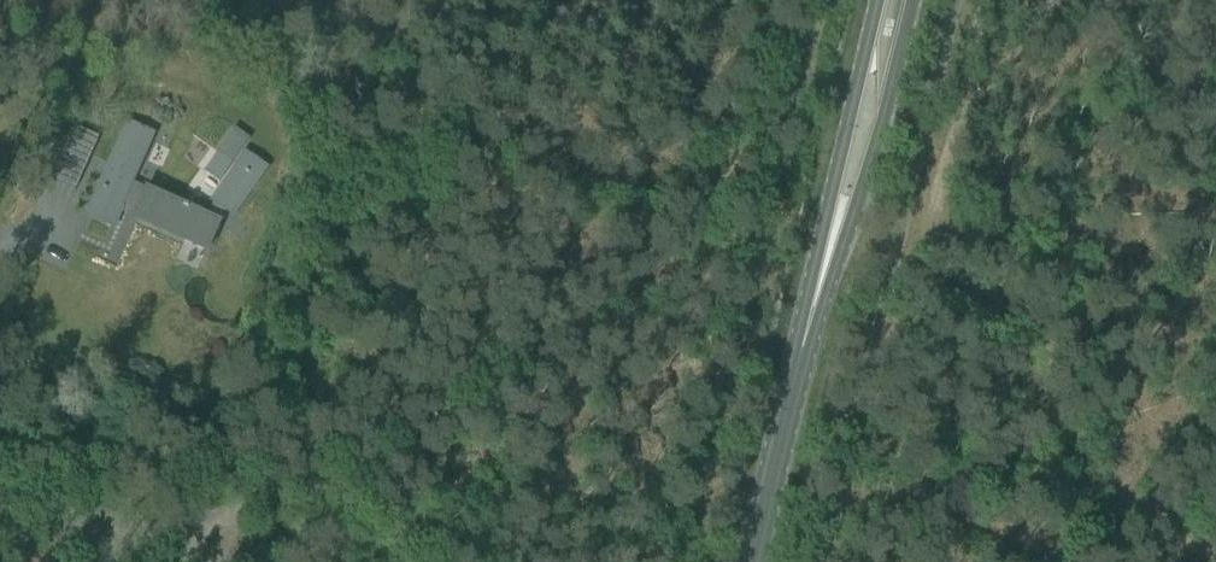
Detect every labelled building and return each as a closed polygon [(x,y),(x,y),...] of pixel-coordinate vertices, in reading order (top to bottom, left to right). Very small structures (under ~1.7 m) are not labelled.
[(73,125),(61,151),(63,152),(87,163),(88,162),(99,137),(73,125)] [(231,213),(245,194),(265,168),(249,157),(205,218),(130,184),(152,136),(132,126),(91,214),(112,223),(121,204),(138,211),(136,217),(207,249),(218,223),(227,210),(231,213)] [(87,172),(70,164),(61,184),(78,192),(87,172)]
